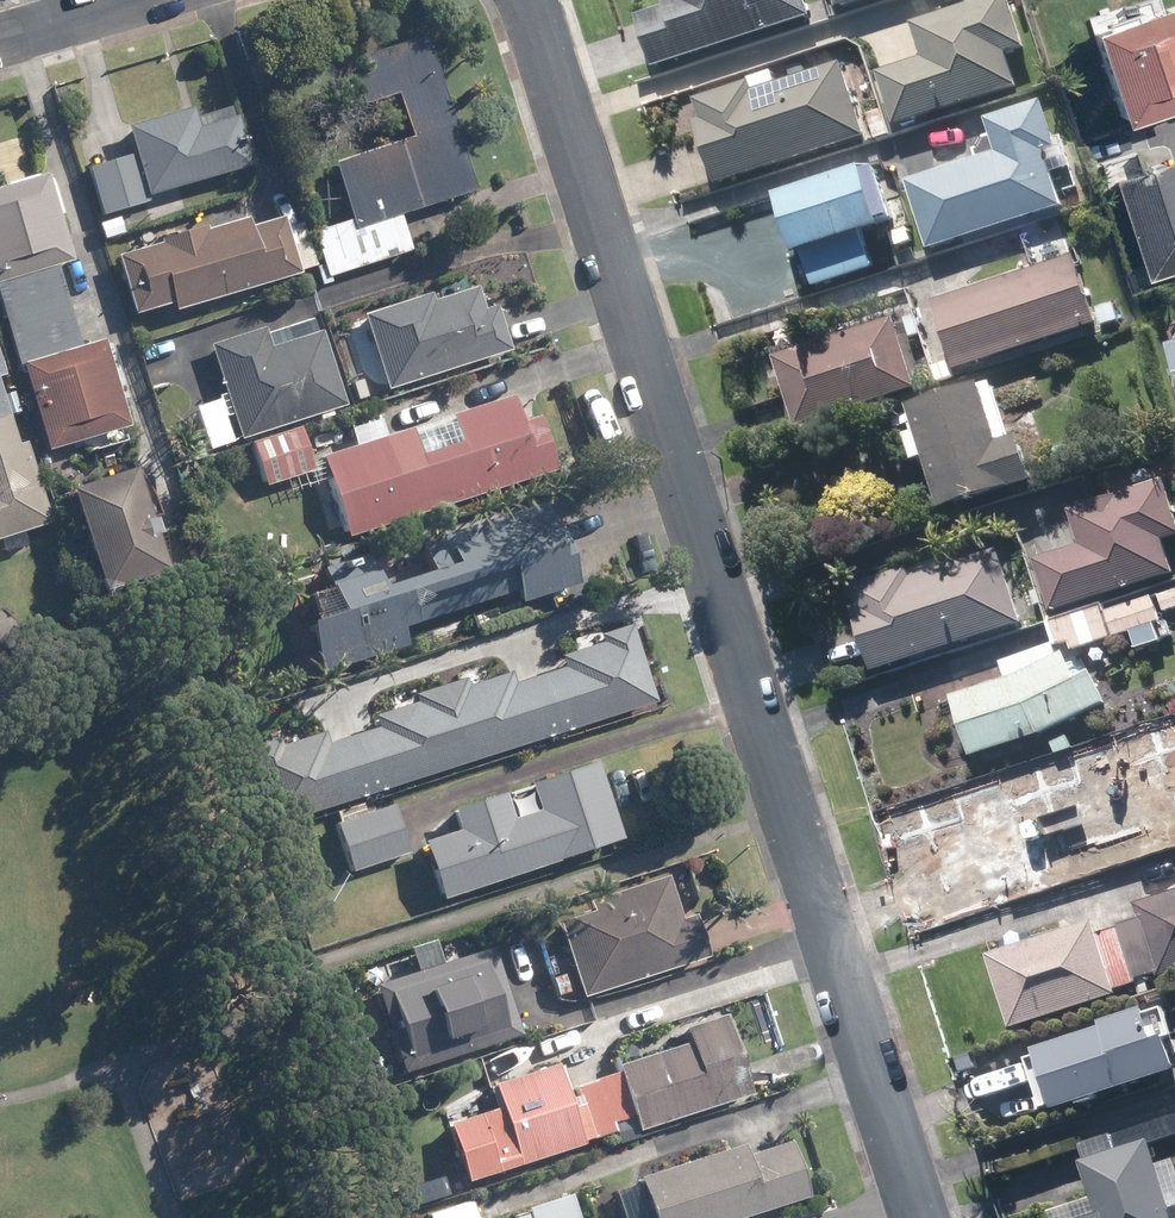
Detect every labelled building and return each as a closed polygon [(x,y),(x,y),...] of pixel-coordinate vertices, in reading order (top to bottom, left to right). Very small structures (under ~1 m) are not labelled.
[(736,43),(883,0),(725,0),(736,43)] [(929,59),(885,73),(902,127),(1025,87),(1014,54),(1030,49),(1014,0),(995,0),(918,23),(929,59)] [(1097,28),(1129,122),(1174,106),(1174,1),(1097,28)] [(352,219),(312,233),(327,278),(412,250),(401,215),(478,190),(428,35),(349,60),(364,105),(399,94),(413,137),(334,162),(352,219)] [(707,121),(701,122),(721,185),(872,138),(848,64),(759,92),(755,81),(700,98),(707,121)] [(1050,102),(992,121),(1003,153),(913,182),(936,251),(1069,207),(1052,155),(1066,150),(1050,102)] [(194,107),(128,126),(135,154),(90,167),(104,215),(149,201),(147,196),(255,165),(240,113),(200,126),(194,107)] [(888,113),(873,118),(881,142),(896,137),(888,113)] [(1117,180),(1149,281),(1174,272),(1174,161),(1117,180)] [(893,230),(891,226),(907,221),(890,170),(877,174),(875,170),(790,197),(819,287),(878,268),(869,238),(893,230)] [(73,261),(46,174),(0,188),(0,308),(5,323),(68,304),(57,266),(73,261)] [(174,311),(300,274),(283,215),(249,225),(247,218),(206,231),(204,226),(160,240),(161,243),(119,256),(136,314),(172,303),(174,311)] [(120,218),(99,223),(104,239),(125,234),(120,218)] [(894,233),(898,248),(916,243),(912,228),(894,233)] [(1079,256),(940,302),(963,372),(1102,327),(1079,256)] [(328,282),(322,265),(316,268),(321,284),(328,282)] [(432,294),(364,315),(388,391),(513,351),(498,304),(485,309),(478,286),(434,300),(432,294)] [(68,304),(5,323),(20,375),(24,375),(47,452),(129,427),(103,341),(82,347),(68,304)] [(1118,304),(1102,309),(1107,326),(1123,321),(1118,304)] [(917,315),(906,319),(913,340),(924,336),(917,315)] [(901,321),(780,359),(802,431),(923,392),(901,321)] [(265,327),(211,344),(242,440),(347,407),(322,330),(271,346),(265,327)] [(958,378),(953,364),(938,369),(943,383),(958,378)] [(368,396),(362,379),(345,385),(351,401),(368,396)] [(923,407),(930,432),(919,435),(926,460),(938,457),(953,509),(1044,481),(1031,438),(1011,445),(994,385),(923,407)] [(9,417),(0,387),(0,419),(9,417)] [(515,395),(323,456),(350,539),(560,472),(542,415),(523,421),(515,395)] [(234,443),(221,400),(198,408),(211,449),(234,443)] [(53,523),(27,442),(18,445),(9,417),(0,419),(0,540),(53,523)] [(314,471),(302,431),(254,446),(266,486),(314,471)] [(1078,442),(1052,451),(1059,471),(1085,464),(1078,442)] [(154,533),(146,535),(143,522),(150,519),(135,470),(71,490),(103,593),(166,574),(154,533)] [(1171,539),(1174,538),(1174,492),(1172,481),(1076,512),(1087,547),(1042,562),(1059,614),(1174,577),(1174,553),(1171,539)] [(547,502),(424,540),(435,574),(382,590),(370,553),(328,566),(343,614),(307,626),(322,671),(408,645),(403,630),(520,591),(523,601),(582,582),(566,527),(556,530),(547,502)] [(867,612),(861,614),(880,674),(1032,627),(1008,552),(919,580),(916,573),(860,590),(867,612)] [(1163,596),(1168,612),(1174,610),(1174,593),(1163,596)] [(1106,607),(1054,623),(1062,648),(1074,644),(1077,651),(1137,632),(1142,647),(1162,639),(1157,625),(1166,622),(1158,596),(1108,613),(1106,607)] [(1167,638),(1174,635),(1174,634),(1172,626),(1163,629),(1167,638)] [(1059,646),(1009,662),(1014,679),(958,697),(977,757),(1046,736),(1114,703),(1099,674),(1085,681),(1071,652),(1062,656),(1059,646)] [(502,689),(397,722),(415,780),(520,746),(502,689)] [(323,760),(293,770),(307,810),(337,800),(323,760)] [(455,813),(462,832),(425,845),(445,903),(625,841),(598,763),(534,786),(543,812),(514,821),(506,795),(455,813)] [(1044,781),(1054,811),(991,832),(1010,889),(1110,855),(1081,768),(1044,781)] [(337,813),(340,823),(337,825),(353,874),(409,854),(393,806),(366,815),(362,804),(337,813)] [(592,902),(595,913),(561,924),(584,998),(711,957),(697,915),(682,920),(668,878),(592,902)] [(1123,922),(1124,927),(1140,980),(1164,972),(1165,977),(1174,974),(1174,894),(1142,904),(1146,915),(1123,922)] [(1140,980),(1124,927),(1102,933),(1099,922),(993,955),(1015,1027),(1121,995),(1123,1001),(1145,994),(1140,980)] [(494,950),(375,988),(404,1075),(522,1037),(494,950)] [(1157,1016),(1047,1051),(1067,1111),(1174,1076),(1174,1042),(1167,1045),(1157,1016)] [(693,1043),(619,1068),(620,1071),(635,1116),(640,1132),(755,1096),(730,1017),(688,1030),(693,1043)] [(575,1086),(582,1108),(575,1109),(560,1067),(491,1089),(499,1112),(450,1128),(469,1185),(586,1147),(585,1143),(618,1132),(614,1123),(635,1116),(620,1071),(575,1086)] [(1160,1125),(1165,1140),(1174,1137),(1174,1121),(1160,1125)] [(1087,1161),(1099,1200),(1057,1215),(1058,1217),(1174,1217),(1174,1203),(1154,1140),(1087,1161)] [(642,1181),(654,1217),(747,1217),(809,1198),(792,1145),(751,1159),(747,1147),(642,1181)] [(443,1179),(421,1186),(427,1203),(448,1197),(443,1179)] [(572,1196),(527,1210),(529,1217),(579,1217),(572,1196)] [(429,1217),(430,1217),(477,1217),(472,1203),(429,1217)]
